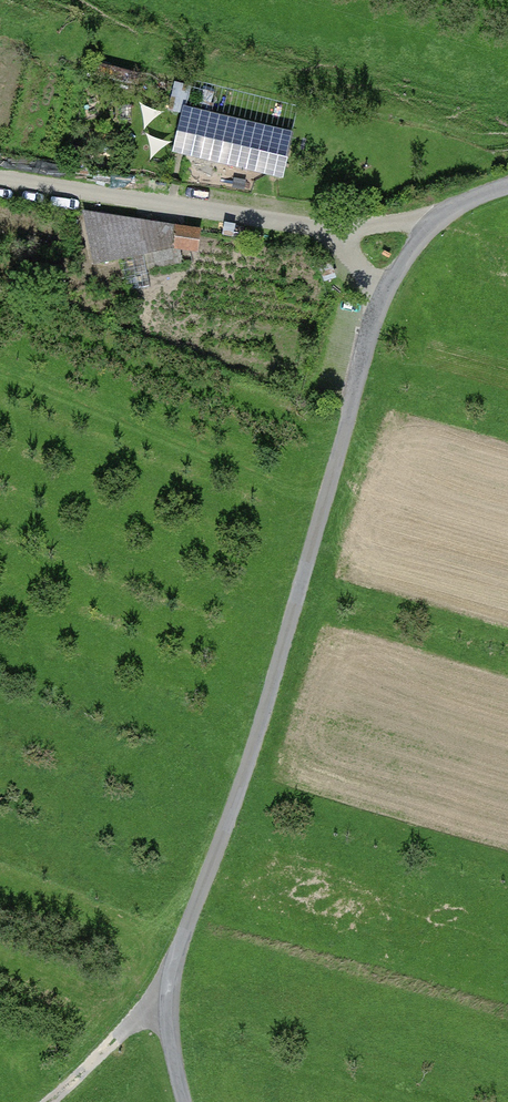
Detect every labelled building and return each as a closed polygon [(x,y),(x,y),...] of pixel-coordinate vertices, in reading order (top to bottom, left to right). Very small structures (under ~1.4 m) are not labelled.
[(295,129),(185,102),(172,155),(282,182),(295,129)] [(233,232),(96,209),(89,249),(226,272),(233,232)] [(332,261),(318,265),(323,284),(337,280),(332,261)]
